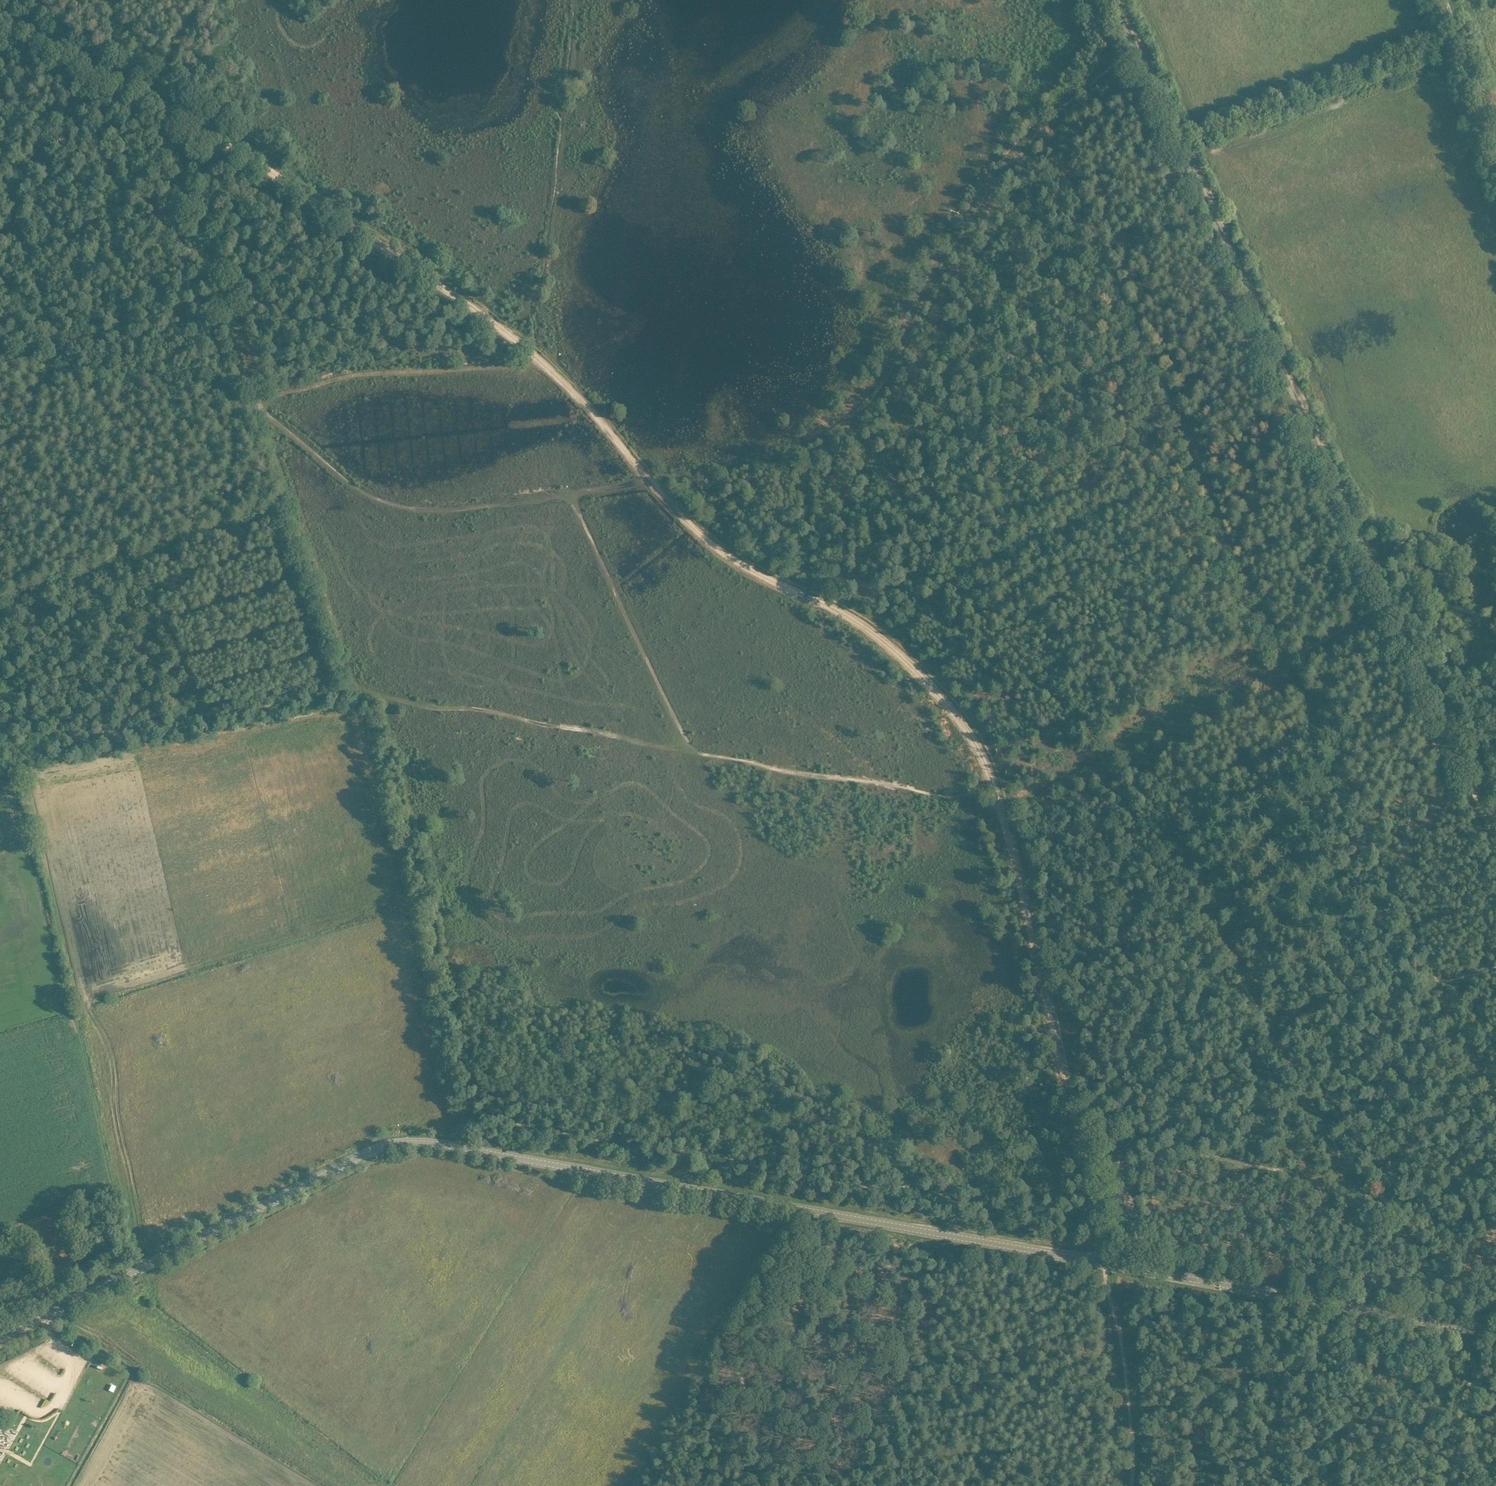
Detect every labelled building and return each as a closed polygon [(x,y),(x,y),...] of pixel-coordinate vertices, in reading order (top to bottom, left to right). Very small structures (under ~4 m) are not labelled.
[(74,1380),(87,1360),(81,1356),(69,1377),(74,1380)]
